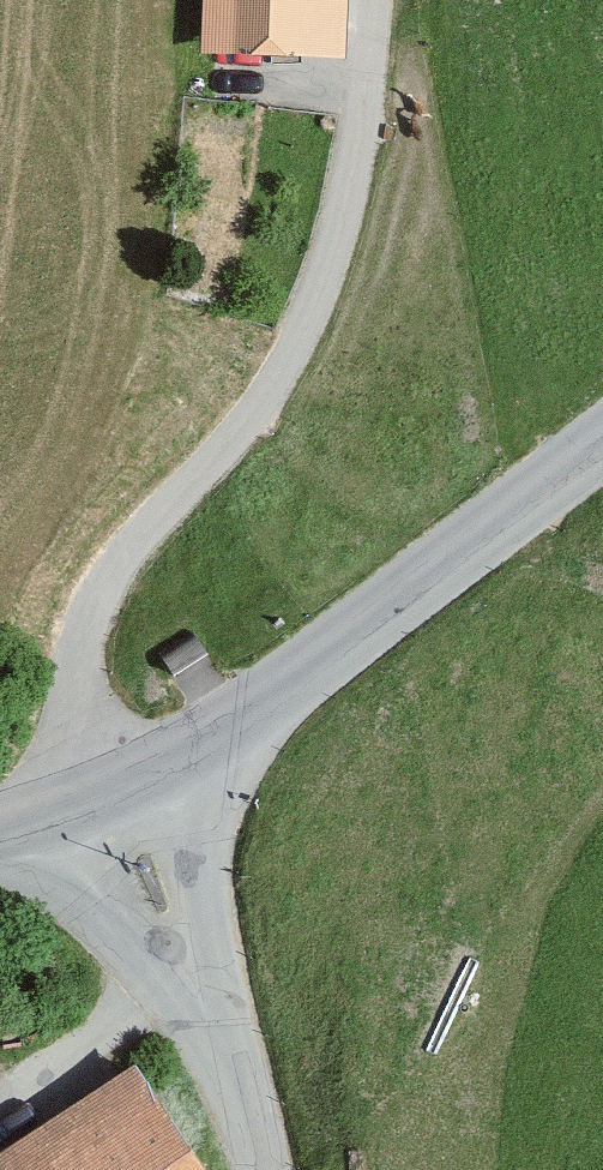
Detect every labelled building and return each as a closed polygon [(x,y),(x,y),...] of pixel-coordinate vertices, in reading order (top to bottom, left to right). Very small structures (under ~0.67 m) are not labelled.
[(209,54),(315,60),(319,0),(213,0),(209,54)] [(0,1163),(0,1169),(187,1169),(134,1083),(0,1163)]
